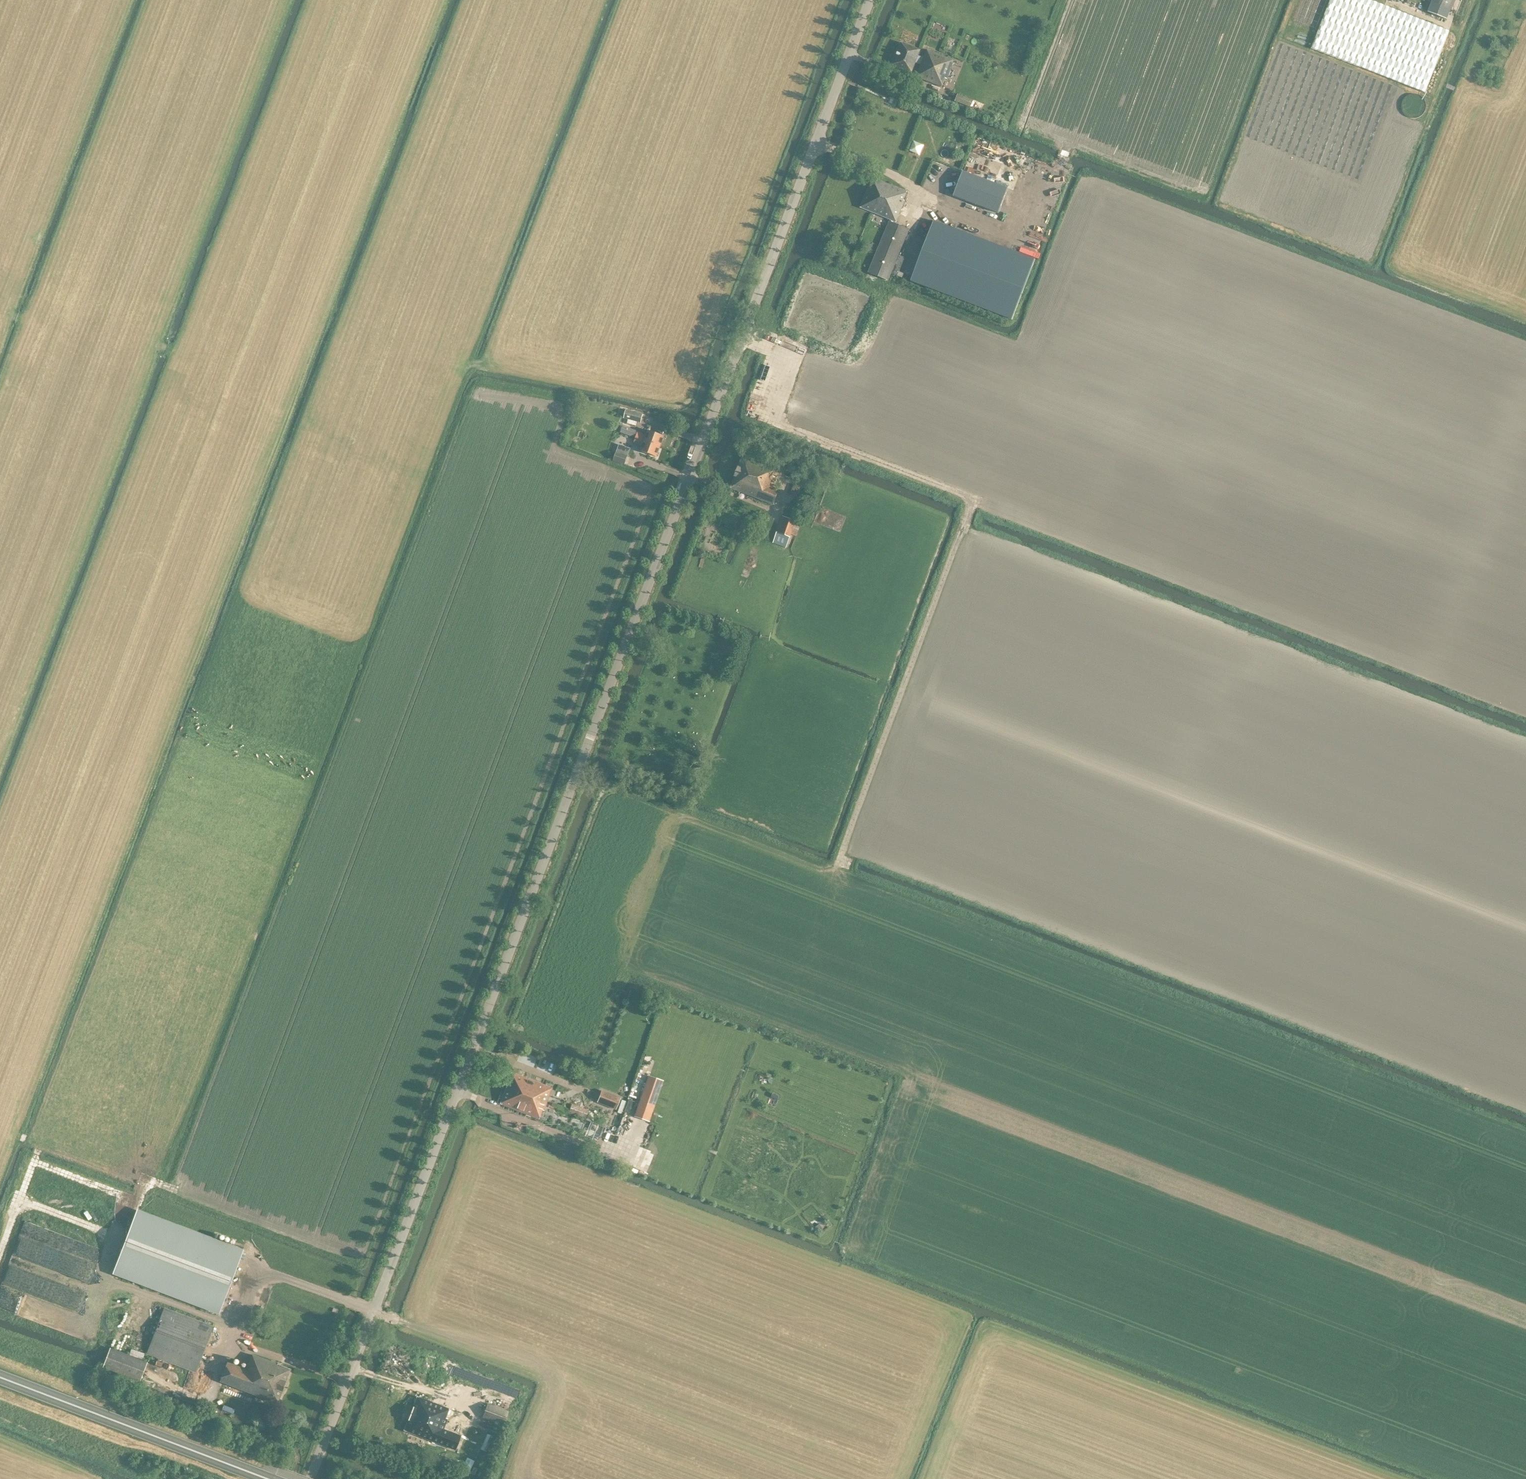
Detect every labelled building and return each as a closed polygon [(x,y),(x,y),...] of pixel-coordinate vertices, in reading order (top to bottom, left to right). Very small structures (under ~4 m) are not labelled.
[(1369,0),(1330,0),(1311,48),(1425,92),(1449,31),(1369,0)] [(1427,12),(1447,19),(1454,0),(1432,0),(1427,12)] [(947,78),(954,60),(927,49),(923,60),(918,58),(921,49),(902,42),(893,64),(912,72),(916,62),(922,65),(917,77),(942,87),(946,78),(947,78)] [(955,101),(970,107),(973,100),(958,93),(955,101)] [(1426,108),(1426,105),(1425,103),(1424,101),(1422,99),(1420,98),(1418,97),(1416,96),(1413,96),(1411,96),(1409,97),(1405,100),(1404,102),(1403,104),(1402,108),(1403,110),(1403,112),(1405,114),(1406,116),(1407,117),(1410,118),(1412,119),(1414,119),(1416,119),(1419,118),(1422,116),(1424,115),(1425,113),(1425,111),(1426,108)] [(979,171),(996,178),(999,170),(993,167),(995,161),(989,158),(988,161),(983,159),(979,171)] [(964,169),(955,194),(1000,210),(1009,186),(964,169)] [(904,200),(907,192),(873,177),(861,207),(891,220),(869,272),(888,280),(909,230),(895,224),(905,201),(904,200)] [(934,226),(912,286),(1013,324),(1035,263),(934,226)] [(999,241),(997,246),(1006,249),(1008,245),(999,241)] [(618,420),(643,425),(646,412),(621,407),(618,420)] [(624,426),(621,433),(635,438),(636,437),(661,446),(665,436),(649,430),(647,436),(634,431),(634,430),(624,426)] [(661,446),(636,437),(635,438),(621,433),(618,442),(628,446),(630,441),(643,446),(641,451),(657,457),(661,446)] [(628,456),(616,452),(613,460),(625,464),(628,456)] [(780,489),(772,486),(775,476),(773,475),(776,468),(744,455),(731,487),(774,504),(780,489)] [(793,483),(790,493),(796,496),(800,486),(793,483)] [(796,536),(801,522),(783,516),(773,542),(786,547),(791,534),(796,536)] [(506,1088),(546,1104),(552,1088),(512,1073),(506,1088)] [(662,1080),(649,1075),(635,1116),(648,1121),(662,1080)] [(662,1091),(672,1093),(673,1084),(664,1083),(662,1091)] [(546,1104),(506,1088),(500,1104),(539,1118),(542,1110),(544,1111),(546,1104)] [(620,1098),(601,1090),(597,1101),(616,1109),(620,1098)] [(585,1118),(588,1110),(579,1107),(582,1100),(574,1098),(569,1112),(585,1118)] [(616,1112),(621,1113),(625,1100),(620,1099),(616,1112)] [(582,1128),(585,1119),(579,1117),(575,1126),(582,1128)] [(221,1312),(243,1252),(139,1213),(117,1273),(221,1312)] [(60,1260),(84,1278),(89,1271),(84,1267),(89,1260),(70,1246),(60,1260)] [(99,1311),(103,1300),(96,1298),(92,1309),(99,1311)] [(196,1372),(198,1368),(213,1327),(164,1308),(146,1353),(196,1372)] [(140,1381),(147,1362),(110,1348),(103,1367),(140,1381)] [(221,1382),(255,1395),(278,1404),(291,1369),(252,1354),(246,1369),(229,1362),(221,1382)] [(388,1355),(383,1367),(391,1369),(395,1357),(388,1355)] [(450,1410),(418,1398),(405,1431),(457,1451),(462,1437),(444,1430),(448,1420),(447,1419),(450,1410)] [(503,1425),(508,1411),(487,1404),(482,1417),(503,1425)] [(487,1449),(497,1429),(485,1422),(475,1443),(487,1449)]
